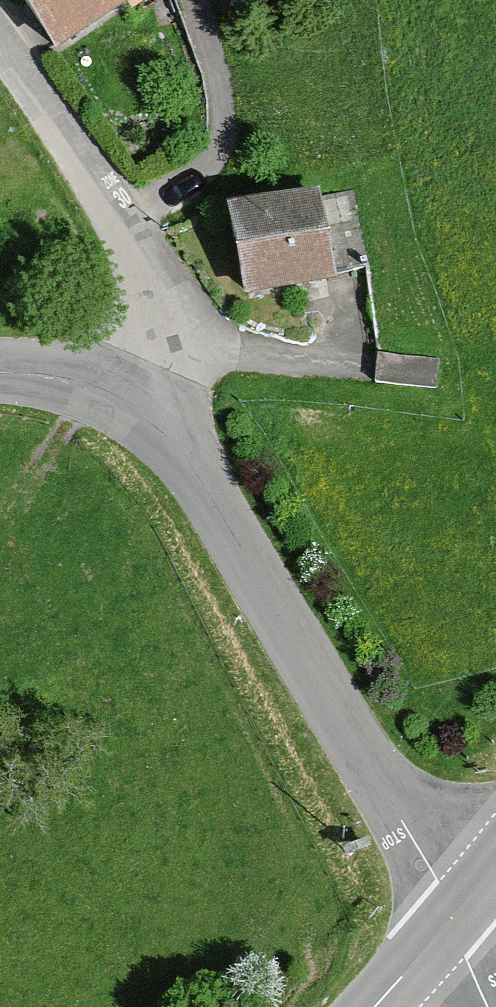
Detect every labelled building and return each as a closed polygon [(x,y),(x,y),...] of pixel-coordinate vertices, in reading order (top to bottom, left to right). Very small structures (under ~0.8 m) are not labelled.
[(65,69),(130,24),(136,33),(185,0),(17,0),(65,69)] [(353,209),(235,226),(248,313),(366,296),(353,209)] [(429,369),(376,366),(374,391),(427,394),(429,369)]
